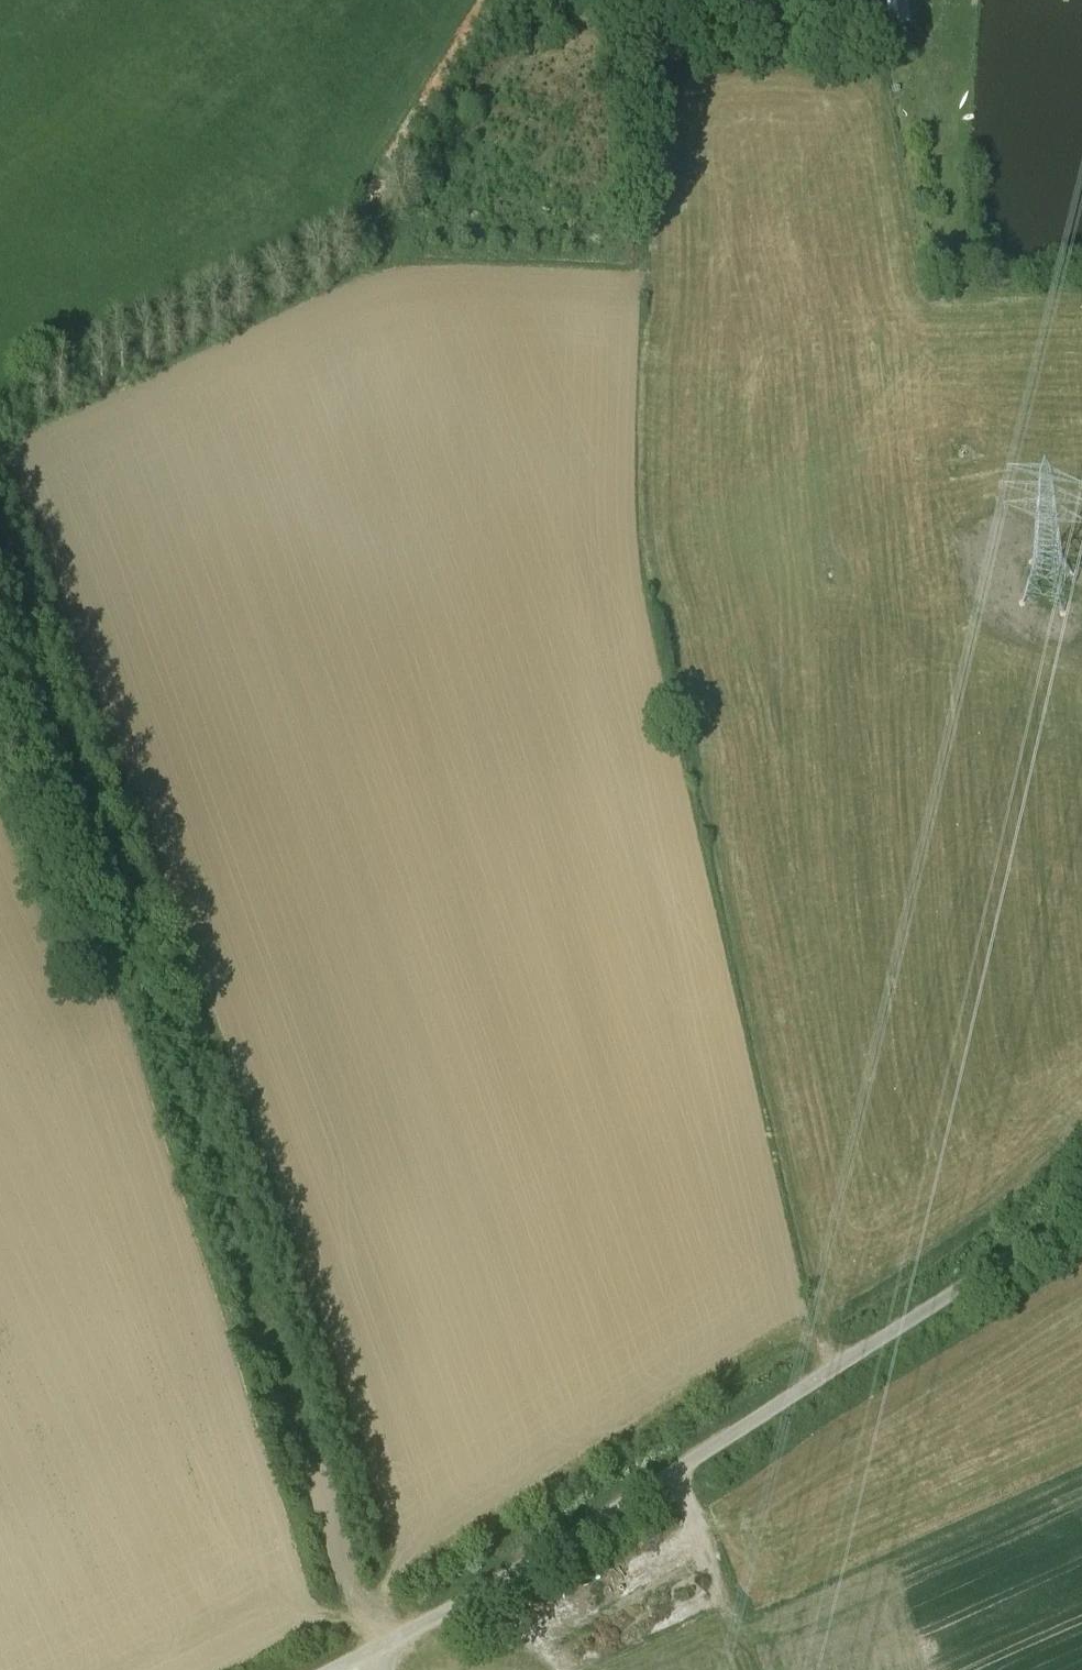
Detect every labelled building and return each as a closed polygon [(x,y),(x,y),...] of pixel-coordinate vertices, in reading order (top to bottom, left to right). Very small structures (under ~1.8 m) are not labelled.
[(894,22),(915,21),(914,0),(893,1),(894,22)]
